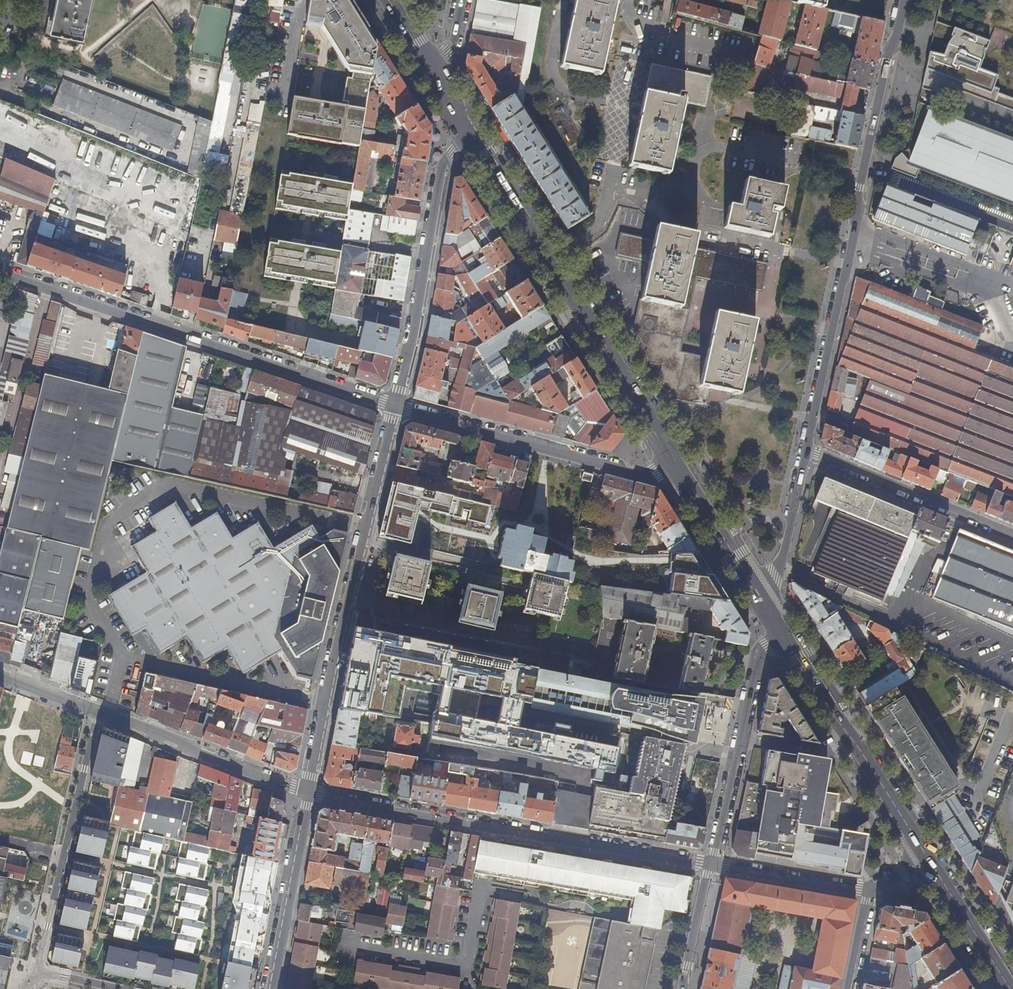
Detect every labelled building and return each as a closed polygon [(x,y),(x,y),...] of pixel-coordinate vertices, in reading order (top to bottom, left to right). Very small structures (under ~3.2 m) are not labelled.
[(45,36),(83,44),(93,0),(53,0),(45,36)] [(218,94),(229,97),(242,33),(241,33),(248,0),(237,0),(235,11),(224,64),(218,94)] [(258,7),(276,10),(273,27),(278,29),(284,0),(259,0),(258,7)] [(378,43),(351,0),(311,0),(307,21),(323,23),(326,22),(338,41),(332,44),(350,74),(353,74),(352,80),(348,79),(344,102),(348,103),(347,108),(294,98),(288,135),(359,147),(360,141),(362,129),(364,121),(369,94),(373,71),(378,43)] [(467,56),(482,58),(483,52),(523,59),(532,7),(489,0),(478,0),(467,56)] [(560,67),(599,75),(615,3),(603,0),(575,0),(560,67)] [(744,3),(743,8),(747,9),(747,5),(760,8),(762,0),(732,0),(744,3)] [(786,0),(767,0),(758,36),(761,36),(777,40),(780,41),(790,1),(786,0)] [(797,3),(805,5),(824,9),(826,0),(798,0),(797,3)] [(744,19),(678,1),(676,13),(742,31),(744,19)] [(824,9),(805,5),(795,45),(816,51),(827,10),(824,9)] [(523,59),(517,94),(522,102),(540,9),(532,7),(523,59)] [(852,60),(875,66),(885,23),(883,23),(835,12),(833,23),(838,24),(837,29),(858,35),(852,60)] [(777,40),(761,36),(760,41),(745,92),(760,95),(777,40)] [(955,88),(992,101),(996,91),(990,88),(994,78),(978,72),(987,46),(958,36),(950,60),(930,53),(928,52),(923,74),(926,75),(922,85),(943,93),(945,88),(954,91),(955,88)] [(378,43),(373,71),(376,73),(375,81),(377,85),(374,87),(376,90),(379,88),(399,76),(378,43)] [(795,45),(786,43),(785,46),(791,48),(786,71),(778,69),(776,79),(781,81),(780,85),(794,88),(794,89),(836,98),(838,92),(845,94),(841,112),(853,114),(858,88),(847,86),(846,85),(848,77),(836,74),(834,83),(825,81),(831,55),(827,54),(826,53),(816,51),(795,45)] [(827,46),(826,53),(827,54),(831,55),(833,55),(835,48),(827,46)] [(835,46),(835,48),(833,55),(843,58),(846,49),(835,46)] [(482,58),(467,56),(466,64),(467,71),(491,110),(517,94),(523,59),(483,52),(482,58)] [(858,88),(870,91),(875,66),(852,60),(847,86),(858,88)] [(68,66),(62,80),(209,138),(212,122),(68,66)] [(649,94),(684,102),(704,106),(710,77),(655,66),(649,94)] [(417,106),(399,76),(379,88),(397,118),(417,106)] [(48,118),(200,179),(202,173),(209,138),(62,80),(48,118)] [(374,91),(369,94),(364,121),(375,123),(377,123),(378,98),(374,91)] [(684,102),(649,94),(645,93),(628,166),(636,167),(668,174),(684,102)] [(209,138),(202,173),(215,175),(231,97),(229,97),(218,94),(212,122),(209,138)] [(522,102),(517,94),(491,110),(567,230),(589,216),(586,210),(589,208),(588,206),(584,208),(570,186),(574,184),(567,172),(563,174),(561,170),(564,168),(563,166),(559,168),(525,114),(528,112),(522,102)] [(904,160),(918,165),(1012,201),(1012,132),(918,96),(904,160)] [(260,125),(265,102),(261,102),(260,106),(253,104),(249,123),(260,125)] [(827,109),(799,103),(792,136),(830,144),(832,135),(830,131),(811,127),(813,118),(825,121),(826,117),(827,109)] [(397,118),(395,119),(400,127),(403,125),(409,135),(408,139),(398,138),(397,141),(386,139),(386,145),(396,147),(396,151),(403,151),(401,159),(427,163),(432,137),(431,127),(417,106),(397,118)] [(834,111),(827,109),(826,117),(833,119),(833,118),(834,111)] [(835,145),(857,150),(864,117),(853,114),(841,112),(834,111),(833,118),(840,120),(835,145)] [(375,123),(364,121),(362,129),(374,131),(375,123)] [(374,131),(362,129),(360,141),(373,143),(374,137),(375,132),(374,131)] [(230,212),(243,214),(259,133),(246,130),(230,212)] [(352,190),(358,191),(369,193),(370,187),(368,186),(372,167),(367,166),(368,158),(394,162),(396,151),(396,147),(386,145),(373,143),(360,141),(359,147),(353,185),(352,190)] [(5,159),(1,175),(0,179),(0,198),(36,210),(30,217),(26,229),(27,230),(17,262),(27,266),(34,244),(37,234),(56,180),(5,159)] [(421,201),(427,163),(401,159),(400,166),(396,165),(395,173),(398,174),(394,197),(404,199),(421,201)] [(918,165),(904,160),(888,168),(887,170),(913,180),(918,165)] [(347,217),(349,210),(350,200),(352,190),(353,185),(289,174),(289,177),(281,175),(277,200),(282,201),(282,206),(347,217)] [(474,225),(487,217),(462,177),(454,178),(445,234),(457,235),(458,235),(462,232),(464,219),(470,218),(474,225)] [(76,248),(79,237),(90,195),(56,180),(37,234),(76,248)] [(730,206),(725,228),(770,238),(775,216),(770,215),(771,209),(781,211),(785,195),(786,189),(746,181),(740,208),(730,206)] [(979,219),(888,184),(882,198),(888,201),(884,209),(879,206),(874,217),(909,231),(910,228),(921,233),(920,235),(935,241),(939,231),(942,232),(949,217),(976,227),(979,219)] [(352,190),(350,200),(355,200),(357,199),(358,191),(352,190)] [(390,200),(387,216),(392,217),(418,221),(420,209),(403,206),(404,199),(394,197),(386,196),(385,199),(390,200)] [(336,286),(335,290),(359,294),(360,294),(368,251),(374,214),(349,210),(347,217),(341,254),(336,286)] [(219,212),(214,240),(237,245),(243,217),(219,212)] [(418,221),(392,217),(389,232),(405,235),(415,236),(418,221)] [(481,250),(500,238),(487,217),(474,225),(468,229),(481,250)] [(976,227),(949,217),(942,232),(939,231),(935,241),(934,242),(985,261),(998,226),(979,219),(976,227)] [(643,302),(682,310),(698,236),(659,227),(656,243),(651,264),(643,302)] [(462,262),(481,250),(468,229),(462,232),(458,235),(455,248),(453,247),(462,262)] [(457,235),(445,234),(443,246),(453,247),(455,248),(458,235),(457,235)] [(651,264),(656,243),(624,236),(620,258),(651,264)] [(504,265),(514,259),(500,238),(481,250),(462,262),(461,262),(468,273),(470,277),(474,284),(504,265)] [(336,286),(341,254),(278,243),(277,246),(269,244),(265,269),(270,270),(270,274),(336,286)] [(74,258),(34,244),(27,266),(68,280),(74,258)] [(461,274),(468,273),(461,262),(462,262),(453,247),(443,246),(440,266),(449,268),(454,267),(457,266),(461,274)] [(368,251),(360,294),(390,299),(392,284),(390,283),(395,255),(368,251)] [(709,253),(704,278),(762,290),(767,266),(709,253)] [(392,284),(406,286),(411,258),(395,255),(390,283),(392,284)] [(125,276),(74,258),(68,280),(120,298),(125,276)] [(487,305),(488,304),(492,302),(497,299),(487,282),(495,277),(503,290),(515,283),(512,278),(515,276),(510,268),(507,270),(504,265),(474,284),(481,295),(487,305)] [(137,276),(126,273),(125,276),(120,298),(136,303),(140,291),(134,289),(137,276)] [(456,275),(461,283),(470,277),(468,273),(461,274),(456,275)] [(438,274),(436,289),(452,292),(455,276),(438,274)] [(213,286),(222,288),(228,290),(230,280),(223,278),(215,277),(213,286)] [(472,301),(481,295),(474,284),(470,277),(461,283),(472,301)] [(862,440),(870,443),(882,448),(889,450),(896,453),(910,459),(924,464),(931,466),(939,470),(946,472),(955,476),(967,480),(977,484),(994,491),(1002,494),(1008,496),(1012,498),(1012,365),(974,350),(983,327),(942,310),(945,303),(929,296),(931,292),(917,287),(912,299),(856,277),(827,411),(839,413),(843,395),(854,397),(856,386),(848,384),(850,376),(847,375),(848,371),(871,380),(850,435),(853,437),(862,440)] [(197,282),(179,279),(172,308),(190,313),(197,282)] [(522,319),(543,306),(527,280),(501,296),(506,304),(510,301),(522,319)] [(722,301),(721,306),(730,308),(732,295),(741,296),(743,287),(707,281),(704,297),(722,301)] [(204,284),(197,282),(190,313),(197,314),(204,284)] [(390,299),(404,301),(406,286),(392,284),(390,299)] [(215,302),(200,299),(197,314),(196,319),(224,328),(226,320),(227,320),(233,291),(228,290),(222,288),(219,302),(215,302)] [(436,289),(433,309),(444,310),(452,312),(454,299),(460,300),(459,294),(457,292),(452,292),(436,289)] [(37,296),(20,290),(0,371),(0,380),(7,381),(17,384),(23,362),(28,342),(27,342),(33,315),(37,296)] [(335,290),(331,314),(349,318),(366,322),(399,330),(401,318),(357,308),(359,294),(335,290)] [(248,294),(233,291),(227,320),(241,323),(248,294)] [(467,317),(487,305),(481,295),(472,301),(461,308),(462,309),(467,317)] [(507,305),(506,304),(501,296),(497,299),(492,302),(497,309),(500,307),(501,308),(507,305)] [(46,367),(62,305),(51,301),(46,322),(43,321),(33,364),(46,367)] [(682,310),(643,302),(637,333),(657,364),(680,352),(687,311),(682,310)] [(454,342),(475,347),(476,347),(504,330),(488,304),(487,305),(467,317),(456,324),(455,333),(454,338),(454,342)] [(476,391),(509,401),(531,387),(549,376),(563,367),(576,359),(562,336),(548,345),(552,352),(551,353),(553,356),(535,367),(534,366),(533,367),(529,369),(529,370),(529,371),(512,382),(513,379),(510,373),(509,373),(507,372),(496,379),(484,359),(497,351),(537,326),(539,329),(552,321),(543,306),(522,319),(504,330),(476,347),(475,347),(464,387),(476,391)] [(433,309),(432,315),(443,317),(443,312),(444,310),(433,309)] [(456,324),(467,317),(462,309),(451,314),(443,312),(443,317),(457,321),(456,324)] [(701,388),(709,389),(740,395),(755,322),(717,314),(707,360),(701,388)] [(453,342),(454,342),(454,338),(448,337),(449,331),(451,323),(456,324),(457,321),(443,317),(432,315),(428,336),(453,342)] [(224,328),(223,333),(247,341),(248,336),(252,326),(241,323),(227,320),(226,320),(224,328)] [(392,359),(399,330),(366,322),(359,351),(362,352),(374,355),(392,359)] [(255,327),(252,326),(248,336),(274,342),(276,332),(255,327)] [(41,536),(81,549),(90,551),(112,461),(143,333),(126,327),(120,348),(119,351),(118,350),(109,391),(44,376),(41,389),(9,512),(7,528),(41,536)] [(276,332),(274,342),(316,353),(318,342),(276,332)] [(143,333),(112,461),(190,478),(205,416),(198,415),(172,408),(185,347),(143,333)] [(448,407),(470,413),(476,391),(464,387),(475,347),(454,342),(453,342),(428,336),(416,387),(440,393),(442,387),(447,388),(448,382),(445,381),(446,378),(443,378),(442,380),(450,347),(456,349),(456,347),(465,349),(460,365),(459,370),(448,407)] [(338,346),(318,342),(316,353),(315,357),(334,362),(338,346)] [(359,351),(338,346),(334,362),(334,365),(337,365),(338,360),(359,365),(361,358),(362,352),(359,351)] [(496,379),(507,372),(509,371),(497,351),(484,359),(496,379)] [(701,388),(707,360),(680,352),(657,364),(666,377),(664,382),(669,383),(677,394),(676,399),(706,406),(709,389),(701,388)] [(364,359),(361,358),(359,365),(359,367),(356,379),(380,387),(386,383),(392,359),(374,355),(372,364),(363,362),(364,359)] [(228,362),(218,358),(216,365),(226,369),(228,362)] [(576,402),(596,390),(576,359),(563,367),(568,376),(577,390),(571,394),(576,402)] [(351,366),(349,376),(356,379),(359,367),(351,366)] [(549,376),(554,385),(568,376),(563,367),(549,376)] [(237,389),(247,393),(255,371),(247,368),(240,386),(238,386),(237,389)] [(449,382),(453,369),(450,369),(449,369),(449,371),(447,377),(446,377),(446,378),(445,381),(448,382),(449,382)] [(247,393),(293,409),(301,386),(255,371),(247,393)] [(541,410),(557,414),(568,408),(554,385),(549,376),(531,387),(543,406),(541,410)] [(17,384),(7,381),(0,380),(0,401),(2,401),(3,399),(4,392),(15,395),(17,384)] [(211,387),(211,390),(228,394),(222,423),(226,424),(236,426),(247,393),(237,389),(212,383),(211,387)] [(211,387),(198,384),(193,407),(199,408),(198,415),(205,416),(211,390),(211,387)] [(6,511),(9,512),(41,389),(27,385),(5,472),(11,474),(2,507),(7,509),(6,511)] [(280,447),(297,453),(364,476),(378,418),(374,411),(301,386),(293,409),(280,447)] [(413,398),(437,404),(440,393),(416,387),(413,398)] [(205,416),(190,478),(287,499),(291,483),(216,466),(226,424),(222,423),(228,394),(211,390),(205,416)] [(557,414),(551,435),(563,438),(567,423),(576,435),(572,441),(610,451),(624,434),(596,390),(576,402),(568,408),(557,414)] [(470,413),(551,435),(557,414),(541,410),(509,401),(476,391),(470,413)] [(216,466),(291,483),(297,453),(280,447),(293,409),(247,393),(236,426),(226,424),(216,466)] [(405,428),(405,432),(443,442),(456,445),(458,436),(412,424),(405,428)] [(854,460),(862,440),(853,437),(851,442),(841,438),(843,433),(824,425),(821,441),(825,448),(854,460)] [(405,432),(392,482),(482,504),(486,489),(486,488),(483,487),(480,486),(479,490),(478,490),(477,494),(430,483),(430,481),(420,478),(420,481),(419,480),(419,478),(415,477),(417,471),(440,477),(441,474),(439,473),(441,465),(420,460),(421,453),(414,451),(416,444),(440,451),(443,442),(405,432)] [(468,439),(458,436),(456,445),(451,461),(461,464),(468,439)] [(870,443),(862,440),(854,460),(881,471),(885,460),(889,450),(882,448),(880,452),(870,448),(867,449),(870,443)] [(495,446),(482,443),(475,467),(475,468),(487,471),(492,455),(495,446)] [(885,460),(881,471),(902,479),(910,459),(896,453),(893,463),(885,460)] [(523,489),(532,456),(525,454),(523,463),(517,461),(511,481),(518,483),(517,487),(523,489)] [(506,479),(511,481),(517,461),(492,455),(487,471),(486,474),(499,478),(499,481),(505,482),(506,479)] [(910,459),(902,479),(930,491),(934,482),(939,470),(931,466),(928,472),(921,469),(924,464),(910,459)] [(461,464),(451,461),(447,478),(479,486),(480,480),(473,479),(475,468),(475,467),(461,464)] [(941,485),(946,472),(939,470),(934,482),(941,485)] [(582,480),(592,483),(594,476),(584,473),(582,480)] [(642,524),(649,526),(651,522),(659,490),(606,476),(601,497),(609,499),(608,505),(616,507),(608,537),(607,538),(608,539),(608,538),(628,544),(629,544),(629,543),(639,507),(644,508),(642,516),(644,517),(642,524)] [(841,509),(814,572),(841,583),(882,600),(884,593),(903,548),(917,514),(825,476),(816,498),(841,509)] [(957,502),(963,488),(967,480),(955,476),(952,482),(947,480),(941,495),(957,502)] [(486,488),(486,489),(493,491),(495,482),(485,479),(483,487),(486,488)] [(974,492),(977,484),(967,480),(963,488),(974,492)] [(491,505),(392,482),(379,536),(410,544),(420,502),(430,504),(428,510),(486,524),(491,505)] [(486,489),(482,504),(491,505),(517,512),(522,493),(515,491),(508,495),(493,491),(486,489)] [(302,490),(299,502),(328,508),(329,505),(331,497),(302,490)] [(672,555),(700,555),(659,490),(651,522),(670,552),(672,555)] [(985,514),(999,519),(1003,508),(998,506),(1002,494),(994,491),(991,499),(985,514)] [(336,506),(335,510),(354,514),(358,496),(340,492),(338,500),(335,500),(334,505),(336,506)] [(985,514),(991,499),(978,494),(971,508),(985,514)] [(1012,525),(1012,504),(1006,501),(1003,508),(999,519),(1012,525)] [(316,667),(348,538),(347,534),(334,531),(321,538),(313,526),(274,549),(259,523),(232,539),(217,514),(191,529),(175,503),(149,519),(156,532),(131,547),(146,572),(108,596),(131,635),(144,627),(159,653),(185,638),(200,664),(227,649),(242,674),(281,651),(297,676),(311,679),(313,678),(316,667)] [(949,520),(921,508),(918,514),(912,530),(923,535),(924,531),(930,533),(928,538),(939,542),(946,525),(949,520)] [(30,582),(41,536),(7,528),(0,554),(0,574),(30,582)] [(959,530),(933,598),(1012,629),(1012,552),(959,530)] [(503,556),(500,567),(502,567),(531,574),(567,582),(568,583),(573,563),(566,562),(567,560),(548,555),(545,564),(532,561),(537,543),(530,541),(530,537),(512,533),(511,539),(504,537),(499,555),(503,556)] [(49,616),(64,620),(81,549),(41,536),(30,582),(23,610),(49,616)] [(730,603),(700,555),(669,556),(668,563),(667,563),(665,574),(669,574),(665,595),(711,600),(730,603)] [(394,559),(386,594),(421,602),(430,567),(394,559)] [(23,610),(30,582),(0,574),(0,575),(0,623),(18,628),(23,610)] [(567,582),(531,574),(530,581),(523,610),(558,618),(567,582)] [(815,624),(845,672),(865,659),(835,613),(842,608),(792,583),(793,590),(801,602),(815,624)] [(601,590),(604,617),(626,621),(655,627),(677,631),(690,634),(700,636),(705,610),(710,611),(710,609),(711,600),(665,595),(600,586),(601,590)] [(459,613),(457,623),(493,632),(501,596),(466,588),(459,613)] [(730,603),(711,600),(710,609),(720,625),(720,626),(722,630),(724,630),(725,630),(727,633),(725,641),(747,646),(749,634),(730,603)] [(811,627),(815,624),(801,602),(797,605),(811,627)] [(884,647),(900,637),(893,633),(893,634),(891,636),(889,631),(856,615),(852,622),(865,641),(872,634),(884,647)] [(58,646),(61,632),(64,620),(49,616),(43,643),(58,646)] [(626,621),(613,679),(642,685),(643,684),(655,627),(626,621)] [(595,661),(517,646),(516,648),(539,652),(538,656),(601,669),(604,646),(604,622),(595,661)] [(18,628),(0,623),(0,631),(17,635),(18,628)] [(421,638),(421,624),(400,623),(400,626),(390,626),(389,636),(421,638)] [(15,641),(17,635),(0,631),(0,638),(15,641)] [(517,663),(357,631),(342,707),(416,720),(434,722),(430,743),(437,744),(559,764),(579,768),(593,770),(591,779),(602,781),(604,772),(616,775),(621,747),(519,727),(522,714),(508,711),(515,675),(517,663)] [(70,685),(82,638),(82,637),(61,632),(58,646),(50,677),(70,685)] [(690,634),(678,690),(701,693),(713,639),(700,636),(690,634)] [(859,694),(866,706),(894,688),(910,678),(913,674),(907,664),(909,663),(908,660),(910,659),(916,663),(923,648),(900,637),(884,647),(898,670),(859,694)] [(15,641),(0,638),(0,661),(9,664),(15,641)] [(9,664),(20,668),(26,644),(15,641),(9,664)] [(194,695),(198,685),(145,673),(136,713),(148,718),(155,688),(175,692),(175,691),(194,695)] [(689,739),(697,702),(676,699),(671,698),(662,698),(657,697),(643,694),(633,696),(632,699),(598,693),(600,686),(547,676),(533,678),(515,675),(508,711),(522,714),(652,739),(664,742),(664,741),(680,744),(682,738),(689,739)] [(769,681),(758,734),(780,737),(782,729),(778,728),(778,725),(781,725),(782,723),(788,720),(801,741),(819,744),(779,682),(778,680),(776,679),(771,680),(770,680),(769,681)] [(223,690),(198,685),(194,695),(189,706),(195,708),(199,700),(195,698),(196,696),(203,697),(203,699),(207,700),(208,698),(215,700),(213,704),(211,704),(210,704),(206,717),(204,717),(202,720),(201,720),(198,719),(200,712),(188,709),(180,730),(203,739),(209,724),(212,718),(216,707),(217,705),(223,690)] [(189,706),(194,695),(175,691),(175,692),(155,688),(148,718),(180,730),(188,709),(189,706)] [(894,688),(866,706),(871,714),(887,739),(889,738),(893,746),(892,747),(916,784),(917,783),(922,791),(920,792),(924,798),(952,780),(894,688)] [(233,693),(223,690),(217,705),(237,712),(233,724),(231,723),(227,731),(224,729),(225,726),(225,725),(225,723),(223,722),(222,721),(220,721),(218,722),(217,723),(216,727),(209,724),(203,739),(226,748),(246,696),(237,694),(234,700),(231,699),(233,693)] [(267,701),(246,696),(226,748),(247,756),(253,739),(258,726),(257,726),(267,701)] [(303,734),(308,710),(267,701),(257,726),(258,726),(273,729),(303,734)] [(361,713),(338,710),(332,744),(355,748),(361,713)] [(397,725),(393,747),(410,750),(412,743),(419,744),(421,736),(413,734),(414,728),(397,725)] [(297,769),(303,734),(273,729),(269,740),(288,744),(287,753),(278,752),(277,753),(274,766),(290,772),(297,769)] [(130,737),(121,779),(134,782),(143,746),(134,743),(135,739),(130,737)] [(667,822),(683,745),(680,744),(664,741),(664,742),(652,739),(645,738),(636,778),(633,777),(629,794),(655,798),(652,819),(667,822)] [(247,756),(261,761),(267,745),(253,739),(247,756)] [(62,773),(72,775),(78,749),(70,747),(71,742),(62,740),(54,771),(62,773)] [(355,748),(332,744),(325,779),(329,785),(352,789),(355,772),(350,771),(352,769),(352,768),(352,766),(351,765),(349,764),(348,764),(347,764),(347,762),(346,761),(345,761),(345,759),(350,759),(350,760),(358,761),(360,749),(355,748)] [(360,748),(360,749),(358,761),(385,765),(388,752),(360,748)] [(755,854),(770,856),(791,860),(797,822),(831,828),(835,804),(838,804),(840,795),(822,792),(828,761),(768,750),(761,785),(748,783),(742,813),(738,830),(737,830),(733,849),(737,855),(754,858),(755,854)] [(384,770),(380,793),(393,796),(397,773),(391,772),(393,765),(415,769),(415,767),(417,757),(416,757),(388,752),(385,765),(384,770)] [(156,758),(147,793),(168,798),(169,793),(176,763),(156,758)] [(450,764),(445,763),(444,772),(434,770),(433,776),(420,774),(421,768),(415,767),(415,769),(414,777),(410,798),(442,804),(448,776),(448,772),(450,764)] [(472,778),(474,768),(450,764),(448,772),(466,775),(465,782),(466,786),(461,785),(461,782),(457,781),(457,778),(448,776),(442,804),(467,808),(472,778)] [(223,810),(226,799),(228,789),(231,776),(201,765),(198,777),(214,783),(211,796),(213,797),(210,807),(223,810)] [(355,772),(352,789),(380,793),(384,770),(381,769),(381,772),(359,768),(359,772),(355,772)] [(504,772),(493,771),(491,783),(495,784),(494,790),(488,789),(489,785),(487,781),(483,780),(483,777),(481,777),(479,788),(476,787),(478,779),(472,778),(467,808),(497,814),(501,792),(501,787),(504,772)] [(512,774),(504,772),(501,787),(505,788),(505,785),(506,785),(507,783),(510,783),(512,774)] [(397,796),(410,798),(414,777),(402,775),(397,796)] [(501,792),(497,814),(522,818),(525,798),(526,794),(527,785),(528,777),(521,775),(518,792),(518,794),(501,792)] [(223,810),(236,813),(240,814),(241,811),(237,810),(243,781),(231,776),(228,789),(226,799),(223,810)] [(550,789),(551,780),(528,777),(527,785),(550,789)] [(121,779),(119,787),(132,790),(134,782),(121,779)] [(952,780),(924,798),(925,799),(931,809),(941,804),(956,794),(960,792),(955,785),(952,780)] [(111,821),(110,825),(184,842),(186,834),(192,803),(168,798),(147,793),(132,790),(119,787),(111,821)] [(667,822),(652,819),(655,798),(629,794),(596,788),(589,825),(648,835),(665,838),(664,843),(696,848),(703,844),(706,829),(667,822)] [(272,798),(273,794),(253,790),(250,807),(269,811),(272,798)] [(169,793),(168,798),(192,803),(193,798),(169,793)] [(551,823),(556,796),(548,795),(547,802),(544,801),(545,798),(542,798),(543,794),(537,793),(536,800),(525,798),(522,818),(551,823)] [(941,804),(945,804),(952,800),(960,814),(966,811),(956,794),(941,804)] [(269,821),(281,823),(285,805),(283,802),(272,798),(269,811),(268,814),(272,815),(272,818),(269,817),(269,821)] [(952,800),(945,804),(954,818),(960,814),(952,800)] [(972,873),(978,857),(980,852),(976,851),(974,847),(972,848),(970,844),(954,818),(945,804),(941,804),(931,809),(972,873)] [(206,838),(204,847),(216,849),(235,853),(236,847),(229,846),(236,813),(223,810),(210,807),(209,815),(213,816),(208,839),(206,838)] [(309,861),(334,866),(336,867),(360,871),(364,845),(352,843),(349,859),(344,858),(342,857),(327,854),(327,850),(333,851),(335,850),(337,842),(340,838),(347,839),(348,836),(365,839),(369,817),(325,809),(318,813),(309,861)] [(954,818),(970,844),(982,836),(966,811),(960,814),(954,818)] [(110,825),(111,821),(84,816),(79,842),(106,847),(110,825)] [(255,824),(256,818),(248,816),(247,816),(245,822),(255,824)] [(393,821),(369,817),(365,839),(364,845),(360,871),(370,873),(375,841),(389,844),(393,823),(393,821)] [(273,862),(279,863),(286,825),(281,823),(269,821),(259,818),(253,847),(246,845),(245,848),(244,855),(273,862)] [(858,827),(857,833),(868,835),(870,825),(867,821),(858,827)] [(857,833),(831,828),(797,822),(791,860),(844,869),(843,874),(861,877),(868,835),(857,833)] [(408,850),(409,847),(413,824),(404,823),(404,826),(402,825),(393,823),(389,844),(389,847),(408,850)] [(413,824),(409,847),(423,849),(424,842),(431,843),(434,828),(413,824)] [(438,845),(441,829),(434,828),(431,843),(431,844),(438,845)] [(457,867),(463,833),(451,831),(446,861),(445,865),(457,867)] [(135,847),(162,854),(164,854),(167,838),(138,832),(135,847)] [(186,834),(184,842),(204,847),(206,838),(204,838),(186,834)] [(471,891),(472,883),(473,878),(474,873),(479,844),(481,836),(470,834),(469,839),(471,839),(465,879),(450,876),(451,869),(445,867),(441,886),(459,889),(471,891)] [(180,858),(182,858),(212,865),(216,849),(204,847),(184,842),(180,858)] [(479,844),(474,873),(494,876),(499,847),(479,844)] [(494,876),(499,877),(505,845),(500,844),(499,847),(494,876)] [(505,845),(499,877),(523,881),(528,849),(505,845)] [(3,876),(6,865),(8,853),(9,852),(9,848),(2,847),(1,850),(0,853),(0,875),(3,876)] [(162,854),(135,847),(133,847),(129,863),(159,869),(162,854)] [(384,876),(386,865),(389,848),(378,847),(376,853),(379,853),(375,875),(384,876)] [(528,849),(523,881),(524,881),(525,878),(538,881),(543,855),(532,853),(529,849),(528,849)] [(88,931),(103,858),(77,852),(61,926),(88,931)] [(543,855),(538,881),(538,884),(553,886),(559,855),(546,852),(543,855)] [(244,855),(242,855),(233,899),(235,912),(224,961),(230,962),(258,969),(270,904),(269,887),(273,862),(244,855)] [(564,855),(559,855),(553,886),(582,891),(587,862),(563,858),(564,855)] [(437,885),(441,886),(445,867),(445,865),(446,861),(428,857),(425,872),(425,875),(438,877),(437,885)] [(972,873),(992,907),(1007,869),(978,857),(972,873)] [(214,865),(212,865),(182,858),(178,874),(210,881),(214,865)] [(309,861),(305,884),(330,889),(334,866),(309,861)] [(598,864),(587,862),(582,891),(635,901),(635,897),(645,899),(645,902),(641,901),(638,921),(660,925),(663,911),(661,909),(664,906),(681,909),(684,907),(688,883),(686,879),(655,874),(652,871),(601,862),(598,864)] [(3,876),(8,877),(25,881),(28,869),(6,865),(3,876)] [(344,885),(357,887),(360,871),(336,867),(333,883),(344,885)] [(424,882),(425,875),(425,872),(405,869),(403,879),(424,882)] [(124,889),(125,889),(156,896),(159,880),(127,873),(124,889)] [(741,954),(751,907),(823,919),(813,972),(795,968),(795,969),(786,967),(781,988),(840,988),(841,979),(856,902),(726,879),(711,948),(702,988),(733,988),(741,954)] [(173,900),(174,900),(205,907),(208,891),(176,884),(173,900)] [(343,892),(356,894),(357,887),(344,885),(343,892)] [(459,906),(460,899),(457,898),(457,896),(458,896),(459,889),(441,886),(437,885),(434,902),(459,906)] [(385,908),(388,889),(378,887),(375,906),(385,908)] [(125,889),(122,905),(152,912),(154,912),(157,896),(156,896),(125,889)] [(523,904),(496,899),(494,907),(497,907),(497,909),(496,909),(495,917),(520,921),(523,904)] [(206,907),(205,907),(174,900),(171,916),(201,923),(203,923),(206,907)] [(389,902),(387,914),(385,927),(392,928),(393,928),(395,928),(394,931),(402,932),(406,906),(389,902)] [(457,914),(459,906),(434,902),(431,919),(453,923),(455,916),(454,916),(455,914),(457,914)] [(298,921),(300,921),(309,923),(310,916),(321,917),(323,908),(312,906),(301,904),(298,921)] [(117,921),(118,921),(149,927),(152,912),(122,905),(120,905),(117,921)] [(908,927),(907,933),(909,931),(929,919),(925,913),(885,906),(880,909),(877,928),(898,933),(900,925),(908,927)] [(354,931),(382,936),(384,929),(385,919),(332,910),(330,918),(355,922),(354,931)] [(198,938),(201,923),(171,916),(169,916),(166,931),(167,932),(198,938)] [(520,921),(495,917),(494,924),(494,926),(491,926),(490,934),(517,938),(520,921)] [(613,920),(594,917),(583,972),(600,975),(613,920)] [(452,931),(453,923),(431,919),(428,937),(452,942),(454,933),(451,933),(452,930),(452,931)] [(914,948),(907,952),(909,966),(909,967),(919,961),(922,959),(945,944),(929,919),(909,931),(921,950),(917,953),(914,948)] [(600,975),(598,988),(646,988),(656,941),(642,938),(645,926),(637,925),(613,920),(600,975)] [(150,928),(149,927),(118,921),(115,937),(147,944),(150,928)] [(296,930),(294,937),(319,942),(322,925),(309,923),(300,921),(298,928),(299,929),(299,931),(296,930)] [(638,921),(637,925),(645,926),(659,929),(660,925),(638,921)] [(659,929),(645,926),(642,938),(656,941),(659,929)] [(907,952),(905,934),(898,933),(877,928),(875,939),(897,944),(896,949),(897,949),(896,953),(894,963),(895,963),(898,964),(909,966),(907,952)] [(199,939),(198,938),(167,932),(164,948),(196,955),(199,939)] [(85,939),(59,934),(53,962),(79,968),(85,939)] [(514,956),(517,938),(490,934),(488,941),(491,942),(491,944),(490,944),(489,951),(487,951),(486,954),(514,959),(514,956)] [(318,946),(294,941),(292,949),(295,949),(295,951),(294,951),(293,959),(315,963),(318,946)] [(945,944),(922,959),(933,977),(929,983),(932,988),(935,986),(960,970),(945,944)] [(111,947),(105,974),(136,981),(137,979),(153,983),(153,985),(169,988),(171,988),(172,987),(179,988),(197,988),(203,966),(178,961),(177,963),(159,958),(159,956),(143,952),(142,954),(111,947)] [(896,953),(873,948),(871,958),(894,963),(896,953)] [(511,973),(514,959),(486,954),(485,958),(488,959),(488,961),(487,961),(486,968),(511,973)] [(11,958),(0,955),(0,988),(4,988),(11,958)] [(293,959),(290,958),(289,965),(314,970),(315,963),(293,959)] [(893,974),(895,963),(894,963),(871,958),(869,969),(893,974)] [(357,961),(354,977),(371,980),(375,962),(367,961),(367,964),(364,963),(365,963),(357,961)] [(230,962),(225,988),(254,988),(258,969),(230,962)] [(375,962),(371,980),(375,981),(389,984),(392,967),(385,966),(384,967),(382,966),(383,963),(375,962)] [(909,966),(898,964),(897,973),(902,975),(901,988),(913,988),(909,967),(909,966)] [(314,970),(289,965),(289,966),(292,966),(291,969),(291,968),(289,976),(312,980),(314,970)] [(389,984),(406,987),(409,968),(402,966),(401,969),(399,969),(399,968),(392,967),(389,984)] [(418,988),(424,988),(426,973),(419,972),(417,972),(417,969),(409,968),(406,987),(418,988)] [(511,973),(486,968),(484,975),(485,975),(485,978),(482,977),(480,985),(504,988),(508,988),(511,973)] [(960,970),(935,986),(937,988),(971,988),(972,988),(960,970)] [(444,973),(436,972),(436,975),(433,975),(433,974),(426,973),(424,988),(441,988),(444,973)] [(600,975),(583,972),(579,988),(598,988),(600,975)] [(460,979),(453,977),(453,978),(451,978),(451,975),(444,973),(441,988),(459,988),(460,979)] [(312,980),(289,976),(288,983),(288,985),(285,985),(284,988),(310,988),(312,980)] [(877,988),(881,988),(883,979),(867,976),(865,987),(877,988)] [(371,980),(354,977),(353,982),(370,985),(371,980)]
